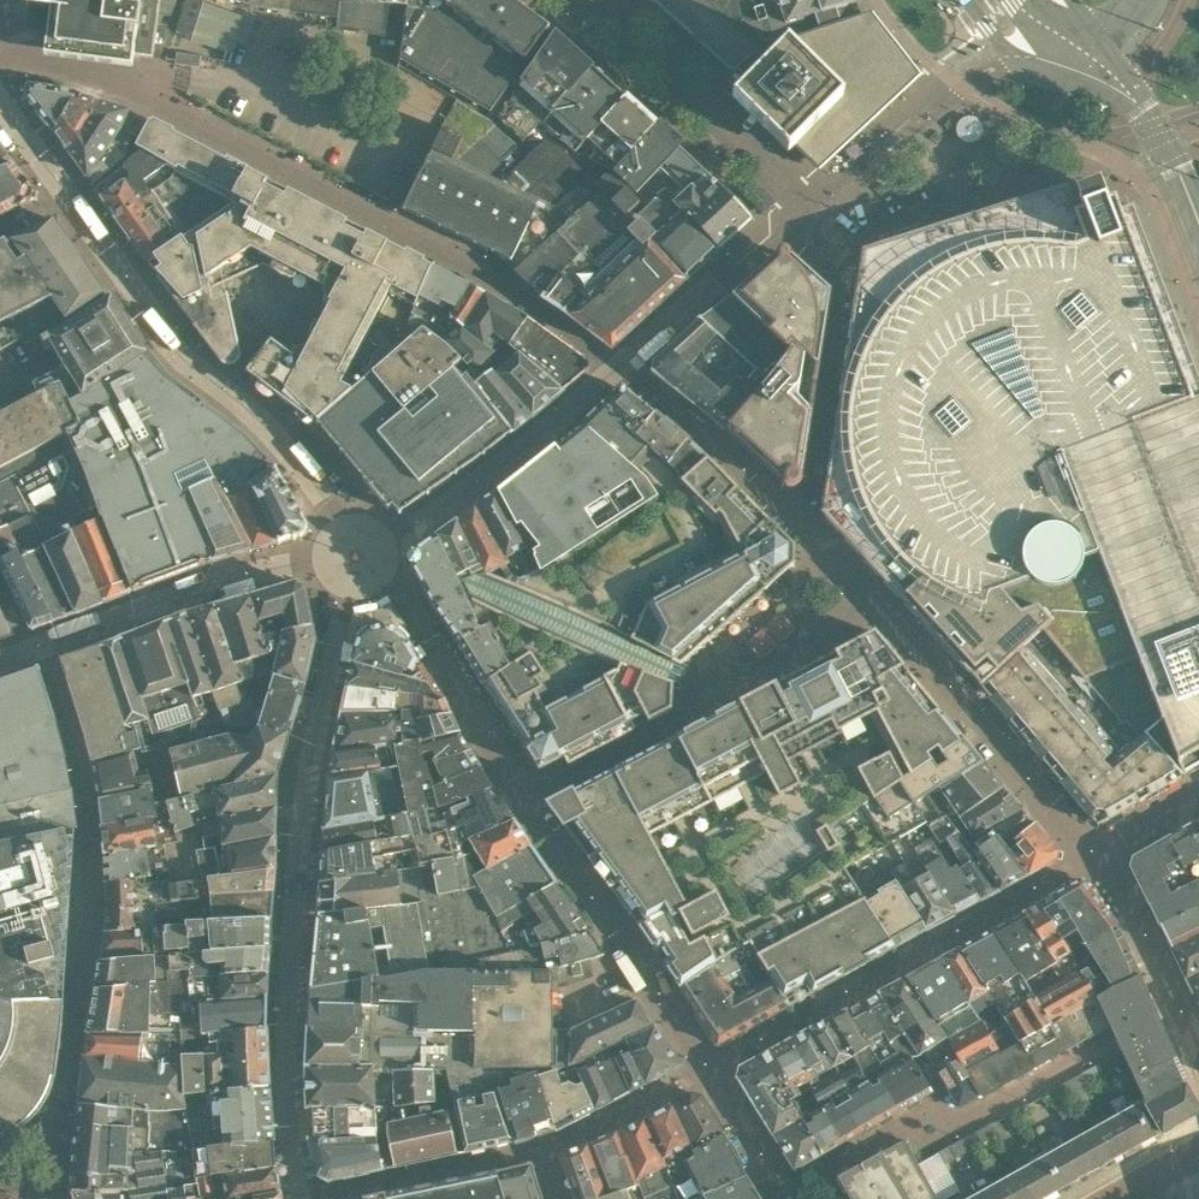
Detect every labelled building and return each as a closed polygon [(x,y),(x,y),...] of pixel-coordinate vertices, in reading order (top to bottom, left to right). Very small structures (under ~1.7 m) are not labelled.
[(152,58),(158,14),(160,0),(29,0),(26,6),(51,9),(45,44),(152,58)] [(158,14),(171,16),(176,0),(160,0),(158,14)] [(200,0),(186,0),(176,31),(192,37),(204,1),(200,0)] [(251,7),(292,12),(293,0),(232,0),(251,7)] [(339,0),(293,0),(292,12),(336,18),(339,0)] [(403,37),(407,6),(361,0),(339,0),(336,18),(335,28),(403,37)] [(548,27),(511,0),(408,0),(407,6),(403,37),(400,59),(490,112),(519,70),(514,66),(521,56),(525,59),(548,27)] [(653,0),(699,42),(734,73),(771,46),(853,18),(847,0),(653,0)] [(859,16),(853,18),(771,46),(734,73),(745,83),(818,155),(863,113),(861,111),(879,94),(881,96),(905,74),(859,16)] [(522,142),(536,126),(591,66),(555,34),(498,118),(522,142)] [(175,64),(199,67),(200,55),(176,52),(175,64)] [(566,145),(574,152),(624,97),(591,66),(536,126),(559,140),(563,142),(566,145)] [(26,94),(54,131),(75,94),(69,92),(34,87),(29,87),(28,87),(27,88),(26,88),(26,89),(25,90),(25,92),(25,93),(26,94)] [(99,101),(75,94),(54,131),(69,153),(99,101)] [(654,125),(624,97),(574,152),(588,159),(612,170),(654,125)] [(611,349),(617,344),(685,281),(649,242),(656,236),(644,224),(636,220),(636,219),(628,214),(639,204),(626,190),(620,184),(605,176),(595,185),(561,148),(545,140),(528,157),(516,145),(501,159),(482,139),(496,126),(490,120),(457,100),(397,206),(448,231),(494,253),(541,297),(562,311),(569,316),(611,349)] [(99,101),(69,153),(90,182),(91,182),(93,184),(123,157),(127,151),(130,143),(131,136),(120,130),(128,110),(99,101)] [(130,143),(141,149),(172,167),(167,174),(153,184),(155,186),(138,200),(139,202),(116,219),(148,262),(182,301),(179,303),(220,361),(221,364),(223,366),(226,367),(229,367),(231,367),(233,365),(235,363),(237,360),(237,356),(227,320),(219,285),(263,265),(315,292),(331,300),(302,357),(280,345),(278,346),(271,341),(246,373),(307,420),(313,424),(315,423),(398,351),(376,324),(391,295),(413,305),(412,306),(415,307),(419,296),(432,266),(431,266),(357,228),(345,221),(214,152),(128,110),(120,130),(131,136),(130,143)] [(965,135),(970,136),(976,133),(977,127),(973,121),(968,120),(962,124),(961,129),(965,135)] [(619,177),(636,193),(679,147),(655,124),(654,125),(612,170),(619,177)] [(0,147),(0,170),(12,164),(0,147)] [(716,182),(679,147),(636,193),(638,195),(651,206),(664,193),(718,249),(751,219),(716,182)] [(123,166),(95,188),(100,196),(116,219),(139,202),(138,200),(155,186),(153,184),(167,174),(172,167),(141,149),(123,166)] [(12,164),(0,170),(0,217),(31,201),(34,192),(33,192),(13,164),(12,164)] [(980,688),(1045,630),(1123,721),(1117,727),(1131,743),(1143,733),(1169,762),(1174,768),(1180,776),(1182,775),(1183,776),(1183,775),(1102,574),(1081,518),(1056,451),(1113,430),(1113,431),(1146,419),(1198,397),(1198,383),(1179,331),(1176,324),(1131,206),(1118,211),(1112,197),(1104,201),(1100,189),(1077,198),(1081,210),(1075,212),(1066,186),(1010,204),(896,240),(883,244),(883,243),(881,243),(861,250),(857,273),(858,273),(821,513),(910,611),(980,688)] [(649,242),(685,281),(718,249),(664,193),(651,206),(636,219),(636,220),(644,224),(656,236),(649,242)] [(53,219),(0,247),(0,350),(22,339),(26,345),(103,292),(85,265),(81,266),(68,247),(70,243),(53,219)] [(791,352),(766,381),(723,429),(726,432),(783,484),(783,483),(786,486),(790,487),(794,486),(797,484),(799,480),(800,477),(829,292),(824,286),(788,255),(788,254),(788,253),(787,252),(786,251),(785,250),(784,250),(781,250),(779,250),(777,252),(776,253),(776,255),(732,295),(730,297),(791,352)] [(432,264),(431,266),(432,266),(419,296),(415,307),(412,314),(415,316),(415,317),(428,324),(441,302),(456,309),(469,285),(433,267),(435,265),(432,264)] [(428,324),(422,330),(446,347),(461,362),(453,369),(462,378),(466,375),(511,434),(531,417),(494,376),(488,368),(499,358),(490,351),(462,329),(485,293),(469,285),(456,309),(441,302),(428,324)] [(518,354),(517,354),(562,392),(587,370),(586,360),(528,319),(485,293),(462,329),(490,351),(500,338),(518,354)] [(49,340),(85,397),(149,355),(147,354),(110,296),(52,333),(51,331),(45,335),(46,337),(42,339),(44,343),(49,340)] [(700,319),(699,320),(766,381),(791,352),(730,297),(700,319)] [(653,373),(723,429),(766,381),(699,320),(653,363),(653,373)] [(446,347),(422,330),(398,351),(315,423),(388,510),(392,506),(399,514),(483,455),(511,434),(466,375),(462,378),(453,369),(461,362),(446,347)] [(517,354),(494,376),(531,417),(562,392),(517,354)] [(33,451),(68,432),(83,469),(158,438),(155,431),(204,406),(168,379),(149,355),(85,397),(82,398),(81,396),(70,402),(54,372),(42,378),(47,389),(0,414),(0,468),(33,451)] [(654,414),(625,390),(624,388),(621,386),(617,388),(617,390),(600,406),(635,437),(654,414)] [(1146,419),(1113,431),(1113,430),(1056,451),(1081,518),(1102,574),(1183,775),(1184,774),(1184,772),(1198,763),(1198,397),(1146,419)] [(133,589),(212,560),(176,478),(206,463),(224,497),(241,488),(239,485),(269,463),(243,434),(204,406),(155,431),(158,438),(83,469),(115,550),(117,549),(133,589)] [(600,406),(582,424),(633,468),(649,449),(635,437),(600,406)] [(654,414),(635,437),(649,449),(667,465),(686,442),(654,414)] [(582,424),(497,491),(516,527),(520,525),(539,548),(532,552),(535,556),(533,557),(539,572),(572,554),(573,555),(659,499),(645,478),(633,468),(582,424)] [(102,602),(132,591),(115,550),(83,469),(68,432),(33,451),(0,468),(0,506),(46,481),(54,476),(71,531),(102,602)] [(685,480),(707,461),(686,442),(667,465),(685,480)] [(519,582),(476,504),(457,520),(455,522),(484,578),(526,594),(581,618),(608,631),(635,644),(674,664),(674,663),(680,666),(792,564),(793,547),(707,461),(685,480),(667,465),(649,449),(633,468),(645,478),(659,499),(573,555),(572,554),(539,572),(519,582)] [(253,550),(224,497),(206,463),(176,478),(212,560),(212,561),(253,550)] [(224,497),(253,550),(278,544),(259,503),(250,486),(276,468),(275,469),(269,463),(239,485),(241,488),(224,497)] [(259,503),(278,544),(295,539),(302,537),(305,534),(306,532),(307,530),(307,527),(306,523),(276,468),(250,486),(259,503)] [(27,513),(74,614),(102,602),(71,531),(54,476),(46,481),(0,506),(0,528),(27,513)] [(516,527),(497,491),(476,504),(519,582),(539,572),(533,557),(535,556),(532,552),(539,548),(520,525),(516,527)] [(53,621),(74,614),(27,513),(0,528),(0,551),(14,543),(53,621)] [(450,565),(484,578),(455,522),(437,536),(433,538),(449,566),(450,566),(450,565)] [(665,683),(671,685),(675,675),(680,666),(674,663),(674,664),(635,644),(608,631),(581,618),(526,594),(484,578),(450,565),(450,566),(449,566),(433,538),(412,553),(409,564),(411,568),(423,591),(446,583),(463,593),(464,593),(471,600),(473,599),(474,600),(487,607),(514,620),(541,632),(569,645),(597,656),(624,667),(645,675),(665,683)] [(31,629),(53,621),(14,543),(0,551),(0,567),(8,582),(31,629)] [(304,588),(300,586),(296,583),(251,596),(259,622),(283,615),(287,631),(311,627),(304,588)] [(434,609),(459,642),(480,629),(490,625),(485,618),(476,621),(477,624),(463,593),(446,583),(423,591),(434,609)] [(486,684),(532,773),(564,756),(568,764),(634,729),(633,727),(647,720),(648,722),(670,710),(671,685),(665,683),(645,675),(624,667),(597,656),(569,645),(541,632),(514,620),(487,607),(474,600),(473,599),(471,600),(464,593),(463,593),(477,624),(476,621),(485,618),(490,625),(515,665),(486,684)] [(259,622),(251,596),(215,606),(240,682),(257,676),(273,676),(263,636),(262,636),(259,622)] [(215,606),(187,614),(213,693),(224,726),(258,727),(240,682),(215,606)] [(11,636),(0,609),(0,639),(11,636)] [(192,698),(213,693),(187,614),(167,621),(167,620),(188,685),(187,685),(192,698)] [(118,640),(156,745),(224,726),(213,693),(192,698),(187,685),(188,685),(167,620),(118,640)] [(480,629),(459,642),(484,684),(485,684),(486,684),(515,665),(490,625),(480,629)] [(375,629),(369,631),(367,626),(362,629),(358,632),(355,636),(359,640),(357,645),(355,650),(353,657),(413,673),(422,667),(420,664),(404,640),(399,634),(394,631),(387,629),(382,628),(375,629)] [(314,640),(311,627),(287,631),(282,632),(282,631),(263,636),(273,676),(304,685),(314,640)] [(1123,721),(1045,630),(980,688),(1091,820),(1093,818),(1102,820),(1103,822),(1181,777),(1180,776),(1174,768),(1169,762),(1143,733),(1131,743),(1117,727),(1123,721)] [(760,957),(788,1006),(892,947),(859,894),(852,882),(855,876),(860,873),(829,828),(879,796),(963,741),(964,740),(948,721),(873,632),(774,685),(774,684),(571,792),(547,804),(563,826),(564,825),(635,921),(634,922),(680,988),(731,956),(739,969),(760,957)] [(140,749),(142,749),(156,745),(118,640),(100,647),(125,727),(134,725),(140,749)] [(61,660),(67,680),(68,680),(86,736),(93,763),(140,749),(134,725),(125,727),(100,647),(61,660)] [(352,663),(347,685),(415,695),(438,703),(444,699),(422,667),(413,673),(353,657),(352,663)] [(63,831),(75,828),(71,792),(63,751),(55,721),(45,691),(46,691),(38,668),(0,681),(0,845),(63,831)] [(289,732),(304,685),(273,676),(257,676),(240,682),(258,727),(264,728),(289,732)] [(416,712),(417,721),(450,714),(444,699),(438,703),(415,695),(347,685),(347,686),(346,686),(345,691),(346,691),(342,709),(342,708),(341,712),(416,712)] [(421,742),(417,721),(416,712),(341,712),(341,713),(333,753),(386,747),(421,742)] [(459,733),(450,714),(417,721),(421,742),(459,733)] [(224,726),(156,745),(142,749),(153,789),(156,804),(167,802),(276,775),(286,743),(289,732),(264,728),(258,727),(224,726)] [(469,751),(459,733),(421,742),(424,763),(469,751)] [(913,805),(930,794),(983,764),(963,741),(879,796),(893,817),(913,805)] [(424,763),(421,742),(386,747),(390,768),(380,770),(329,778),(324,830),(407,814),(421,811),(427,810),(424,788),(430,787),(424,763)] [(390,768),(386,747),(333,753),(329,778),(380,770),(390,768)] [(142,749),(140,749),(93,763),(96,782),(95,782),(98,800),(153,789),(142,749)] [(480,768),(469,751),(424,763),(430,787),(480,768)] [(951,823),(1003,788),(983,764),(930,794),(946,815),(951,823)] [(492,788),(480,768),(430,787),(424,788),(427,810),(442,808),(492,788)] [(167,802),(170,816),(175,833),(218,819),(275,808),(276,775),(167,802)] [(462,857),(470,854),(475,852),(468,840),(513,820),(492,788),(442,808),(446,823),(453,821),(462,857)] [(965,842),(991,829),(1022,810),(1003,788),(951,823),(965,842)] [(156,804),(153,789),(98,800),(102,827),(170,816),(167,802),(156,804)] [(859,894),(892,947),(953,913),(913,849),(934,837),(927,827),(946,815),(930,794),(913,805),(893,817),(879,796),(829,828),(860,873),(855,876),(852,882),(859,894)] [(168,874),(168,885),(228,876),(225,846),(274,837),(275,808),(218,819),(175,833),(179,842),(164,845),(168,874)] [(442,808),(427,810),(421,811),(407,814),(412,836),(419,868),(424,867),(423,863),(431,862),(462,857),(453,821),(446,823),(442,808)] [(991,829),(1005,848),(1034,823),(1022,810),(991,829)] [(324,830),(321,852),(412,836),(407,814),(324,830)] [(998,890),(965,842),(951,823),(946,815),(927,827),(934,837),(939,843),(956,865),(979,900),(998,890)] [(105,855),(164,845),(179,842),(175,833),(170,816),(102,827),(105,855)] [(475,852),(470,854),(479,874),(529,846),(513,820),(468,840),(475,852)] [(1055,860),(1057,850),(1034,823),(1005,848),(1027,875),(1055,860)] [(1190,828),(1198,848),(1198,823),(1190,828)] [(1190,828),(1172,839),(1170,840),(1183,868),(1192,863),(1198,877),(1198,848),(1190,828)] [(1005,848),(991,829),(965,842),(998,890),(1027,875),(1005,848)] [(4,1134),(10,1131),(16,1127),(22,1123),(27,1118),(32,1113),(37,1108),(41,1102),(44,1096),(47,1089),(50,1083),(52,1076),(54,1076),(61,1020),(62,1000),(60,1000),(56,989),(61,988),(57,974),(62,973),(58,959),(63,957),(59,944),(64,942),(60,929),(65,927),(61,913),(66,912),(62,898),(67,897),(63,883),(68,881),(64,868),(69,866),(65,852),(70,851),(65,832),(64,832),(63,831),(0,845),(0,1135),(4,1134)] [(320,853),(319,883),(419,868),(412,836),(321,852),(320,853)] [(225,846),(228,876),(274,869),(274,837),(225,846)] [(953,913),(979,900),(956,865),(939,843),(934,837),(913,849),(953,913)] [(1149,904),(1190,883),(1183,868),(1170,840),(1133,858),(1130,867),(1149,904)] [(168,874),(164,845),(105,855),(105,857),(105,882),(168,874)] [(438,896),(426,900),(437,963),(529,947),(520,925),(536,915),(526,900),(555,883),(529,846),(479,874),(470,854),(462,857),(431,862),(438,896)] [(424,867),(419,868),(319,883),(317,915),(417,904),(426,900),(438,896),(431,862),(423,863),(424,867)] [(170,898),(181,897),(272,892),(274,869),(228,876),(168,885),(170,898)] [(171,904),(170,898),(168,885),(168,874),(105,882),(107,910),(171,904)] [(1160,927),(1198,907),(1198,879),(1190,883),(1149,904),(1149,905),(1160,927)] [(1055,894),(1084,946),(1117,925),(1080,880),(1055,894)] [(520,925),(529,947),(540,944),(588,932),(555,883),(526,900),(536,915),(520,925)] [(272,892),(181,897),(183,926),(185,926),(185,922),(270,918),(272,892)] [(1095,963),(1084,946),(1055,894),(1039,903),(1070,954),(1080,971),(1095,963)] [(163,927),(183,926),(181,897),(170,898),(171,904),(107,910),(105,932),(163,927)] [(317,915),(310,991),(428,971),(427,965),(437,963),(426,900),(417,904),(317,915)] [(1023,912),(1055,963),(1070,954),(1039,903),(1023,912)] [(1171,948),(1198,935),(1198,907),(1160,927),(1171,948)] [(1055,963),(1023,912),(991,930),(1019,973),(1025,982),(1050,966),(1050,967),(1055,963)] [(188,949),(188,954),(202,952),(269,949),(270,918),(185,922),(185,926),(183,926),(163,927),(165,952),(188,949)] [(1140,977),(1117,925),(1084,946),(1095,963),(1080,971),(1095,996),(1140,977)] [(165,953),(165,952),(163,927),(105,932),(101,955),(116,954),(142,952),(142,955),(165,953)] [(1019,973),(991,930),(958,948),(987,994),(1004,984),(1019,973)] [(588,932),(540,944),(546,970),(562,967),(589,959),(603,955),(603,954),(588,932)] [(1186,979),(1198,972),(1198,935),(1171,948),(1186,979)] [(536,1072),(553,1066),(553,1030),(552,980),(556,980),(591,973),(589,959),(562,967),(546,970),(540,944),(529,947),(437,963),(427,965),(428,971),(310,991),(305,1069),(374,1069),(374,1072),(425,1073),(433,1072),(433,1070),(446,1070),(452,1099),(497,1091),(511,1086),(510,1081),(536,1072)] [(958,948),(941,958),(998,1052),(1018,1042),(1002,1018),(987,994),(958,948)] [(169,954),(169,955),(170,980),(190,979),(267,974),(269,949),(202,952),(188,954),(186,954),(186,953),(169,954)] [(1095,996),(1080,971),(1070,954),(1055,963),(1050,967),(1059,982),(1034,996),(1034,997),(1052,1024),(1049,1025),(1064,1051),(1109,1026),(1098,1002),(1095,996)] [(181,1003),(192,1001),(190,979),(170,980),(169,955),(154,957),(116,959),(99,960),(94,986),(86,1033),(181,1034),(181,1023),(181,1003)] [(788,1006),(760,957),(739,969),(731,956),(680,988),(714,1041),(721,1042),(752,1026),(788,1006)] [(930,971),(982,1061),(998,1052),(941,958),(926,965),(930,971)] [(946,1039),(954,1054),(963,1071),(982,1061),(930,971),(926,965),(905,977),(946,1039)] [(1186,979),(1198,1003),(1198,972),(1186,979)] [(190,979),(192,1001),(198,1003),(221,1001),(266,998),(267,974),(190,979)] [(877,993),(903,1034),(918,1056),(925,1052),(934,1067),(954,1054),(946,1039),(905,977),(877,993)] [(1140,977),(1095,996),(1098,1002),(1109,1026),(1122,1052),(1125,1059),(1133,1077),(1137,1085),(1144,1099),(1141,1100),(1160,1132),(1198,1111),(1198,1109),(1185,1083),(1186,1082),(1186,1081),(1175,1058),(1176,1058),(1140,979),(1141,979),(1140,977)] [(896,1038),(903,1034),(877,993),(863,1001),(900,1062),(911,1056),(906,1048),(901,1047),(896,1038)] [(1019,1008),(1002,1018),(1018,1042),(1049,1025),(1052,1024),(1034,997),(1018,1006),(1019,1008)] [(200,1023),(201,1034),(266,1028),(266,998),(221,1001),(198,1003),(192,1001),(181,1003),(181,1023),(193,1022),(200,1023)] [(653,1027),(635,1001),(616,1010),(571,1031),(571,1035),(572,1035),(571,1041),(563,1041),(562,1054),(555,1054),(557,1030),(553,1030),(553,1066),(570,1059),(589,1052),(607,1045),(653,1027)] [(885,1071),(900,1062),(863,1001),(846,1011),(885,1071)] [(866,1081),(875,1077),(885,1071),(846,1011),(827,1020),(866,1081)] [(848,1092),(866,1081),(827,1020),(809,1029),(837,1073),(848,1092)] [(181,1040),(200,1038),(200,1035),(201,1034),(200,1023),(193,1022),(181,1023),(181,1034),(181,1040)] [(1018,1042),(998,1052),(982,1061),(963,1071),(978,1095),(979,1097),(980,1096),(981,1097),(1064,1051),(1049,1025),(1018,1042)] [(653,1027),(607,1045),(629,1092),(643,1085),(678,1066),(679,1066),(679,1065),(679,1064),(679,1063),(653,1027)] [(268,1057),(266,1028),(201,1034),(200,1035),(200,1038),(204,1038),(204,1053),(256,1052),(256,1057),(268,1057)] [(816,1085),(837,1073),(809,1029),(790,1040),(816,1085)] [(79,1089),(78,1103),(117,1106),(117,1105),(132,1108),(132,1110),(150,1111),(159,1112),(186,1110),(183,1092),(181,1055),(181,1040),(181,1034),(86,1033),(84,1055),(82,1071),(81,1071),(79,1088),(79,1089)] [(790,1040),(771,1051),(793,1090),(796,1089),(800,1095),(809,1089),(816,1085),(790,1040)] [(607,1045),(589,1052),(611,1101),(629,1092),(607,1045)] [(737,1077),(761,1117),(789,1101),(800,1095),(796,1089),(793,1090),(771,1051),(739,1068),(737,1077)] [(269,1087),(268,1057),(256,1057),(256,1052),(204,1053),(203,1055),(181,1055),(183,1092),(269,1087)] [(611,1101),(589,1052),(570,1059),(594,1110),(611,1101)] [(1114,1063),(1125,1059),(1122,1052),(1111,1058),(1114,1063)] [(934,1067),(944,1083),(958,1106),(978,1095),(963,1071),(954,1054),(934,1067)] [(900,1062),(885,1071),(875,1077),(896,1111),(931,1091),(913,1060),(911,1056),(900,1062)] [(570,1059),(553,1066),(536,1072),(555,1130),(594,1110),(570,1059)] [(1098,1065),(1047,1093),(1053,1104),(1104,1075),(1098,1065)] [(435,1101),(433,1072),(425,1073),(374,1072),(374,1069),(305,1069),(306,1109),(386,1107),(435,1101)] [(555,1130),(536,1072),(510,1081),(511,1086),(497,1091),(514,1141),(514,1143),(555,1130)] [(848,1092),(837,1073),(816,1085),(809,1089),(820,1108),(838,1098),(848,1092)] [(875,1077),(866,1081),(848,1092),(838,1098),(859,1132),(896,1111),(875,1077)] [(966,1198),(1042,1198),(1160,1132),(1141,1100),(1144,1099),(1137,1085),(1131,1088),(1138,1102),(1004,1177),(966,1198)] [(274,1141),(269,1087),(183,1092),(186,1110),(159,1112),(150,1111),(150,1126),(150,1127),(149,1144),(189,1141),(189,1143),(214,1140),(214,1145),(273,1141),(274,1141)] [(514,1141),(497,1091),(452,1099),(464,1152),(514,1141)] [(724,1134),(702,1098),(689,1094),(670,1104),(693,1150),(723,1134),(724,1134)] [(813,1121),(805,1126),(821,1154),(859,1132),(838,1098),(820,1108),(821,1108),(809,1115),(813,1121)] [(404,1110),(425,1108),(446,1105),(445,1100),(435,1101),(386,1107),(306,1109),(308,1136),(308,1138),(312,1158),(313,1158),(316,1174),(316,1175),(328,1181),(394,1167),(386,1123),(388,1112),(404,1110)] [(1067,1100),(1055,1106),(1072,1138),(1084,1131),(1067,1100)] [(800,1119),(789,1101),(761,1117),(773,1135),(800,1119)] [(78,1103),(76,1123),(115,1127),(117,1108),(132,1110),(132,1108),(117,1105),(117,1106),(78,1103)] [(644,1119),(667,1170),(695,1155),(693,1150),(670,1104),(644,1119)] [(435,1158),(456,1153),(446,1105),(425,1108),(435,1158)] [(416,1162),(435,1158),(425,1108),(404,1110),(416,1162)] [(132,1110),(132,1127),(150,1127),(150,1126),(150,1111),(132,1110)] [(416,1162),(404,1110),(388,1112),(386,1123),(394,1167),(416,1162)] [(646,1198),(679,1198),(667,1170),(644,1119),(616,1132),(629,1161),(637,1180),(639,1184),(646,1198)] [(794,1169),(821,1154),(805,1126),(801,1119),(800,1119),(773,1135),(794,1169)] [(150,1127),(132,1127),(115,1127),(76,1123),(71,1173),(130,1175),(131,1149),(149,1149),(149,1144),(150,1127)] [(989,1125),(918,1164),(936,1197),(950,1189),(937,1167),(942,1164),(942,1165),(994,1136),(989,1125)] [(616,1132),(587,1145),(596,1169),(611,1163),(614,1168),(623,1164),(623,1163),(629,1161),(616,1132)] [(693,1150),(695,1155),(667,1170),(679,1198),(693,1198),(745,1175),(723,1134),(693,1150)] [(149,1144),(149,1149),(162,1150),(188,1152),(192,1185),(195,1198),(199,1198),(197,1177),(275,1167),(273,1141),(214,1145),(214,1140),(189,1143),(189,1141),(149,1144)] [(936,1197),(918,1164),(904,1140),(880,1153),(837,1178),(849,1198),(937,1198),(936,1197)] [(596,1169),(587,1145),(559,1156),(574,1198),(598,1198),(606,1196),(596,1169)] [(162,1150),(149,1149),(131,1149),(130,1175),(130,1194),(70,1192),(71,1194),(72,1198),(168,1198),(167,1188),(162,1150)] [(167,1188),(192,1185),(188,1152),(162,1150),(167,1188)] [(531,1163),(494,1172),(502,1198),(542,1198),(531,1163)] [(199,1198),(254,1198),(254,1197),(279,1193),(279,1192),(280,1192),(275,1167),(197,1177),(199,1198)] [(494,1172),(472,1177),(407,1190),(385,1195),(384,1194),(361,1198),(502,1198),(494,1172)] [(130,1194),(130,1175),(71,1173),(70,1192),(130,1194)] [(693,1198),(760,1198),(745,1175),(693,1198)] [(598,1198),(646,1198),(639,1184),(606,1196),(598,1198)] [(192,1185),(167,1188),(168,1198),(195,1198),(192,1185)]
